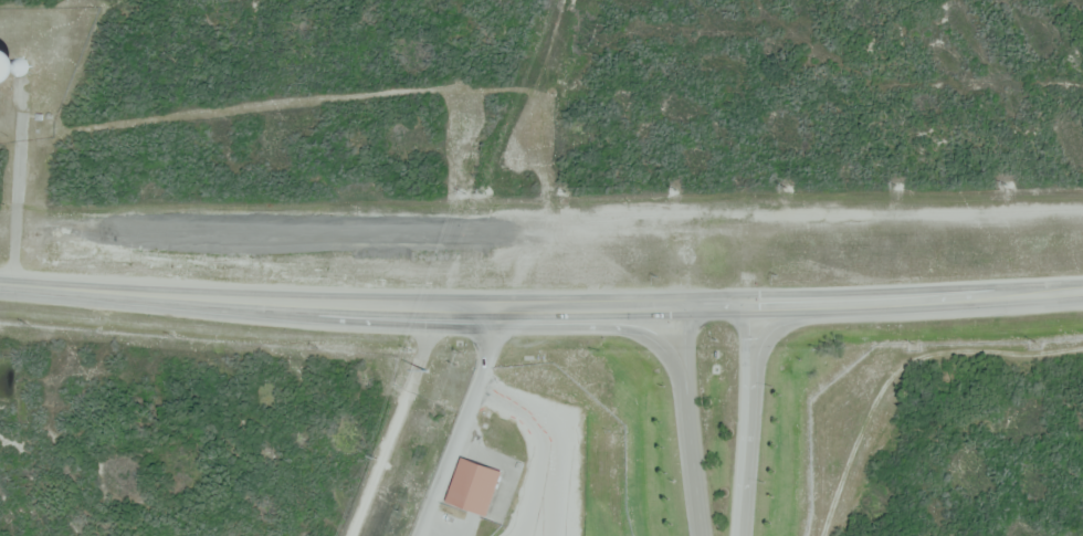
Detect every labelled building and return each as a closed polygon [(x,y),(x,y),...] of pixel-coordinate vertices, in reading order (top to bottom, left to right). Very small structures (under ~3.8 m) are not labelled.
[(464,455),(504,469),(488,516),(449,502),(464,455)]
